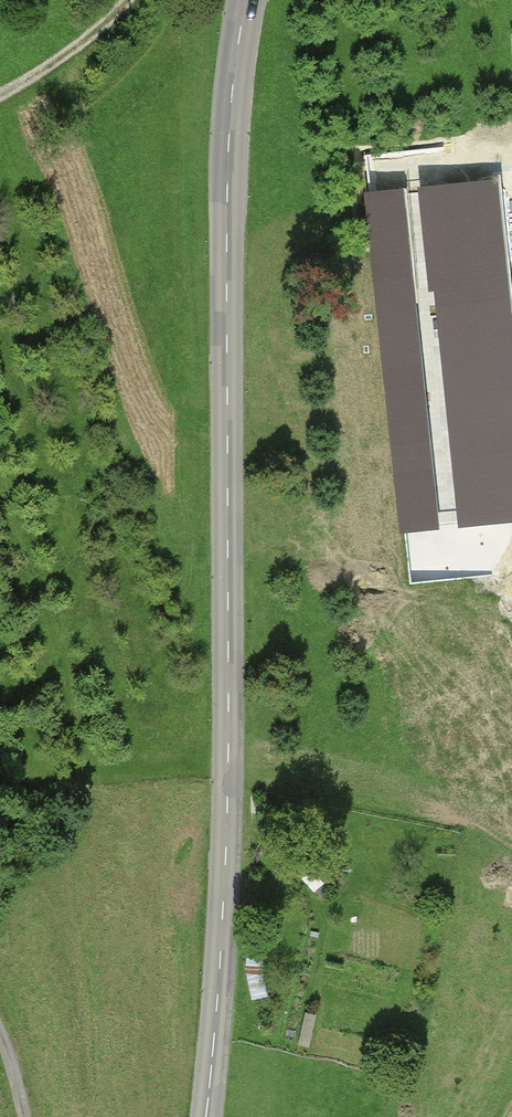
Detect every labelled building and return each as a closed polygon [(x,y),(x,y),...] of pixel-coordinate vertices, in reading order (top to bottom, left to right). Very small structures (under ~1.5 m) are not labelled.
[(364,195),(400,532),(511,524),(511,322),(497,177),(364,195)]
